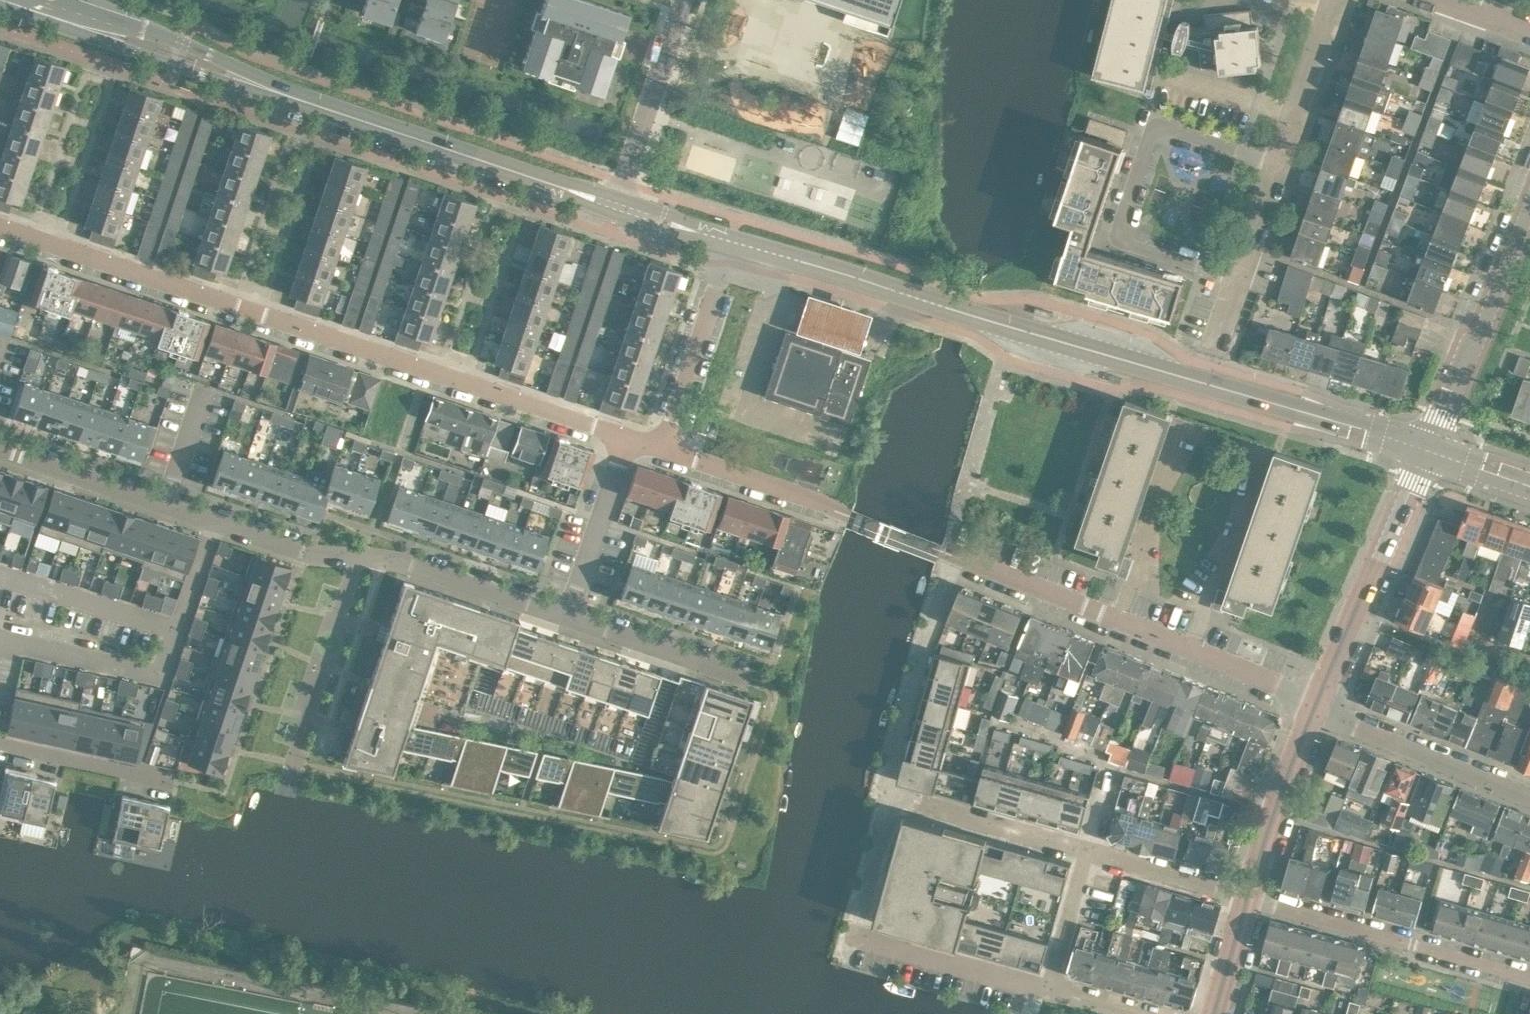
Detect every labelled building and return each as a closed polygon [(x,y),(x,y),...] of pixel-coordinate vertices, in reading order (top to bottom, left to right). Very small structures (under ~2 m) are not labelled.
[(393,0),(365,0),(361,12),(389,22),(390,21),(396,23),(400,12),(393,10),(396,1),(393,0)] [(421,9),(450,19),(456,0),(424,0),(421,9)] [(521,66),(550,75),(552,70),(575,77),(573,83),(601,92),(614,53),(609,51),(613,38),(619,39),(628,13),(595,2),(589,0),(544,0),(521,66)] [(856,14),(854,23),(888,36),(900,0),(812,0),(856,14)] [(1099,56),(1100,56),(1105,64),(1101,77),(1145,89),(1148,78),(1146,78),(1147,74),(1149,74),(1154,51),(1153,51),(1154,47),(1156,47),(1161,25),(1159,24),(1160,20),(1162,21),(1168,0),(1115,0),(1112,2),(1113,3),(1113,2),(1118,11),(1115,22),(1105,28),(1106,29),(1112,38),(1109,49),(1098,55),(1099,56)] [(1387,4),(1384,11),(1403,17),(1405,11),(1387,4)] [(1377,8),(1369,31),(1396,40),(1403,17),(1384,11),(1377,8)] [(450,19),(421,9),(418,18),(412,16),(408,27),(414,29),(414,30),(443,40),(450,19)] [(1181,51),(1182,52),(1183,50),(1184,48),(1186,46),(1199,49),(1201,68),(1219,66),(1220,71),(1257,68),(1256,62),(1261,62),(1258,25),(1252,26),(1252,21),(1251,9),(1203,14),(1205,25),(1190,27),(1190,25),(1190,21),(1188,21),(1188,22),(1182,20),(1183,20),(1182,19),(1179,23),(1177,27),(1176,32),(1174,39),(1173,42),(1173,46),(1174,50),(1175,50),(1175,49),(1181,51)] [(412,16),(406,14),(402,25),(408,27),(412,16)] [(1419,49),(1432,54),(1440,34),(1428,30),(1425,38),(1424,37),(1419,49)] [(1369,31),(1361,53),(1388,63),(1396,40),(1369,31)] [(1411,47),(1419,49),(1424,37),(1416,34),(1411,47)] [(1432,54),(1433,55),(1443,59),(1451,38),(1440,34),(1432,54)] [(1450,63),(1460,67),(1469,45),(1458,41),(1450,63)] [(4,60),(9,47),(0,44),(0,59),(4,60)] [(1473,71),(1477,59),(1481,49),(1469,45),(1460,67),(1473,71)] [(1503,57),(1494,79),(1521,89),(1529,66),(1517,62),(1521,53),(1501,45),(1497,55),(1503,57)] [(1361,53),(1353,76),(1380,85),(1388,63),(1361,53)] [(35,55),(28,78),(59,88),(66,65),(35,55)] [(1426,65),(1423,75),(1435,79),(1438,70),(1443,59),(1433,55),(1429,66),(1426,65)] [(1477,59),(1473,71),(1483,75),(1487,63),(1477,59)] [(1446,74),(1442,84),(1454,89),(1458,79),(1446,74)] [(1490,89),(1486,101),(1512,111),(1521,89),(1494,79),(1483,74),(1479,85),(1490,89)] [(1435,79),(1423,75),(1419,85),(1431,90),(1435,79)] [(1353,76),(1346,98),(1372,108),(1380,85),(1353,76)] [(28,78),(20,101),(51,111),(59,88),(28,78)] [(1454,89),(1442,84),(1436,98),(1449,103),(1454,89)] [(130,87),(123,110),(153,120),(161,97),(130,87)] [(1346,98),(1338,121),(1364,130),(1372,108),(1346,98)] [(20,101),(12,124),(43,134),(51,111),(20,101)] [(1486,101),(1477,123),(1503,133),(1512,111),(1486,101)] [(838,135),(860,142),(869,112),(848,105),(838,135)] [(187,106),(182,119),(193,123),(197,110),(187,106)] [(123,110),(115,133),(146,143),(153,120),(123,110)] [(1410,110),(1406,119),(1418,124),(1422,114),(1410,110)] [(203,112),(199,125),(209,128),(214,115),(203,112)] [(1430,115),(1425,128),(1437,133),(1442,119),(1430,115)] [(1418,124),(1406,119),(1402,129),(1414,134),(1418,124)] [(1473,132),(1468,145),(1494,155),(1503,133),(1477,123),(1469,120),(1466,129),(1473,132)] [(1338,121),(1330,144),(1357,153),(1364,130),(1338,121)] [(1180,316),(1191,279),(1097,251),(1101,238),(1102,234),(1136,135),(1097,122),(1093,135),(1097,136),(1067,223),(1079,227),(1063,281),(1180,316)] [(12,124),(5,147),(36,157),(43,134),(12,124)] [(239,124),(232,147),(263,157),(270,134),(239,124)] [(1437,133),(1425,128),(1419,142),(1432,147),(1437,133)] [(179,129),(175,142),(185,145),(190,132),(179,129)] [(115,133),(107,156),(138,166),(146,143),(115,133)] [(196,134),(191,147),(202,151),(206,138),(196,134)] [(1330,144),(1322,166),(1349,175),(1357,153),(1330,144)] [(1468,145),(1460,167),(1486,177),(1494,155),(1468,145)] [(0,161),(0,171),(28,180),(36,157),(5,147),(0,161)] [(232,147),(224,170),(255,180),(263,157),(232,147)] [(172,152),(167,165),(178,168),(182,155),(172,152)] [(1393,154),(1389,164),(1401,168),(1405,159),(1393,154)] [(107,156),(100,179),(131,189),(138,166),(107,156)] [(335,156),(328,178),(359,188),(366,166),(335,156)] [(188,157),(184,170),(194,174),(199,161),(188,157)] [(1412,163),(1408,173),(1420,178),(1424,167),(1412,163)] [(1401,168),(1389,164),(1385,173),(1397,178),(1401,168)] [(1322,166),(1314,189),(1341,198),(1346,184),(1354,186),(1357,178),(1349,175),(1322,166)] [(1460,167),(1451,189),(1477,200),(1486,177),(1460,167)] [(224,170),(217,193),(247,203),(255,180),(224,170)] [(12,200),(12,201),(20,203),(28,180),(0,171),(0,196),(12,200)] [(1420,178),(1408,173),(1404,182),(1417,187),(1420,178)] [(164,174),(160,187),(170,191),(175,178),(164,174)] [(392,175),(387,188),(398,191),(402,178),(392,175)] [(328,178),(320,201),(351,211),(359,188),(328,178)] [(100,179),(92,202),(123,212),(131,189),(100,179)] [(181,180),(176,193),(187,197),(191,183),(181,180)] [(408,180),(404,193),(414,197),(419,184),(408,180)] [(1400,195),(1412,200),(1416,190),(1403,186),(1400,195)] [(1314,189),(1307,211),(1333,220),(1341,198),(1314,189)] [(1451,189),(1442,212),(1468,222),(1477,200),(1451,189)] [(445,192),(437,215),(468,225),(476,203),(445,192)] [(217,193),(209,216),(240,226),(247,203),(217,193)] [(8,212),(12,201),(12,200),(0,196),(0,209),(8,212)] [(156,197),(152,210),(163,214),(167,201),(156,197)] [(384,197),(380,211),(390,214),(395,201),(384,197)] [(1376,199),(1372,209),(1384,213),(1388,204),(1376,199)] [(320,201),(312,224),(343,234),(351,211),(320,201)] [(84,225),(92,228),(92,227),(115,235),(115,234),(123,212),(92,202),(84,225)] [(173,203),(169,216),(179,219),(184,206),(173,203)] [(400,203),(396,216),(407,220),(411,207),(400,203)] [(1395,207),(1391,217),(1403,222),(1407,212),(1395,207)] [(1384,213),(1372,209),(1369,218),(1365,230),(1376,234),(1380,223),(1384,213)] [(1307,211),(1299,234),(1325,243),(1333,220),(1307,211)] [(1442,212),(1434,234),(1460,244),(1468,222),(1442,212)] [(437,215),(429,238),(460,248),(468,225),(437,215)] [(209,216),(201,239),(232,249),(240,226),(209,216)] [(364,231),(372,233),(383,237),(387,224),(368,217),(364,231)] [(1403,222),(1391,217),(1386,231),(1398,236),(1403,222)] [(148,220),(144,233),(155,237),(159,223),(148,220)] [(312,224),(305,247),(336,258),(343,234),(312,224)] [(540,224),(532,246),(563,257),(571,235),(540,224)] [(165,225),(161,239),(172,242),(177,229),(165,225)] [(393,226),(388,239),(399,242),(403,229),(393,226)] [(92,227),(92,228),(88,239),(112,247),(116,235),(115,234),(115,235),(92,227)] [(155,237),(144,233),(137,255),(148,258),(155,237)] [(1325,243),(1299,234),(1291,256),(1318,266),(1325,243)] [(1434,234),(1425,256),(1451,266),(1460,244),(1434,234)] [(429,238),(422,261),(453,271),(460,248),(429,238)] [(172,242),(161,239),(154,260),(165,264),(172,242)] [(201,239),(194,261),(217,269),(225,272),(232,249),(201,239)] [(369,243),(364,256),(375,260),(379,247),(369,243)] [(596,243),(592,256),(602,260),(607,247),(596,243)] [(1359,243),(1355,253),(1367,257),(1371,248),(1359,243)] [(532,246),(525,269),(555,280),(563,257),(532,246)] [(305,247),(297,270),(328,281),(336,258),(305,247)] [(1379,247),(1374,262),(1386,267),(1392,252),(1379,247)] [(385,248),(381,262),(391,265),(396,252),(385,248)] [(613,249),(608,262),(619,265),(623,252),(613,249)] [(1,296),(6,282),(21,287),(30,261),(7,253),(0,274),(0,295),(1,296)] [(1367,257),(1355,253),(1352,263),(1364,267),(1367,257)] [(1421,265),(1416,278),(1442,289),(1451,266),(1425,256),(1417,253),(1414,262),(1421,265)] [(194,261),(193,260),(189,272),(213,280),(217,269),(194,261)] [(422,261),(414,284),(445,294),(453,271),(422,261)] [(649,261),(642,283),(672,294),(680,271),(649,261)] [(1386,267),(1374,262),(1369,275),(1381,280),(1386,267)] [(1288,264),(1285,276),(1310,283),(1313,273),(1288,264)] [(72,308),(74,309),(84,279),(42,265),(30,301),(47,307),(46,312),(47,312),(49,307),(70,314),(72,308)] [(361,266),(357,279),(367,282),(372,269),(361,266)] [(589,266),(584,279),(595,283),(599,269),(589,266)] [(525,269),(517,293),(548,303),(555,280),(525,269)] [(289,294),(297,296),(320,303),(328,281),(297,270),(289,294)] [(378,271),(373,284),(384,288),(388,275),(378,271)] [(605,271),(601,285),(611,288),(616,275),(605,271)] [(1321,290),(1331,294),(1335,282),(1319,275),(1317,279),(1325,281),(1321,290)] [(1416,278),(1408,275),(1405,284),(1413,287),(1407,301),(1433,311),(1442,289),(1416,278)] [(1285,276),(1281,287),(1306,294),(1310,283),(1285,276)] [(74,309),(115,323),(125,293),(84,279),(74,309)] [(1335,282),(1331,294),(1341,298),(1345,286),(1335,282)] [(642,283),(634,306),(665,317),(672,294),(642,283)] [(414,284),(406,307),(437,317),(445,294),(414,284)] [(1278,299),(1290,302),(1303,306),(1306,294),(1281,287),(1278,299)] [(353,288),(348,301),(360,305),(364,292),(353,288)] [(581,289),(577,302),(587,305),(592,292),(581,289)] [(795,331),(859,352),(873,312),(809,292),(795,331)] [(115,323),(157,337),(167,307),(125,293),(115,323)] [(517,293),(509,316),(540,326),(548,303),(517,293)] [(370,294),(365,307),(377,311),(381,298),(370,294)] [(598,294),(593,307),(604,311),(608,298),(598,294)] [(1365,308),(1376,311),(1379,299),(1370,295),(1365,308)] [(297,296),(293,307),(317,315),(321,303),(320,303),(297,296)] [(1379,299),(1376,311),(1385,315),(1390,303),(1379,299)] [(338,301),(335,310),(345,313),(347,304),(338,301)] [(360,305),(348,301),(345,313),(341,323),(352,327),(360,305)] [(1303,306),(1290,302),(1287,312),(1300,316),(1303,306)] [(11,335),(18,312),(0,306),(0,332),(11,335)] [(634,306),(626,329),(657,340),(665,317),(634,306)] [(167,307),(157,337),(159,337),(157,343),(178,350),(176,355),(177,356),(179,351),(196,357),(208,320),(167,307)] [(377,311),(365,307),(358,329),(370,333),(377,311)] [(406,307),(399,329),(399,330),(422,337),(421,338),(429,341),(437,317),(406,307)] [(1426,316),(1403,308),(1399,319),(1422,327),(1426,316)] [(573,311),(569,325),(580,328),(584,315),(573,311)] [(509,316),(501,339),(532,349),(540,326),(509,316)] [(590,317),(586,330),(596,334),(601,321),(590,317)] [(1395,330),(1407,335),(1417,339),(1422,327),(1399,319),(1395,330)] [(204,353),(225,360),(235,329),(214,322),(204,353)] [(1263,354),(1286,361),(1294,334),(1271,327),(1263,354)] [(225,360),(246,367),(256,336),(235,329),(225,360)] [(399,330),(399,329),(398,329),(394,341),(418,349),(421,338),(422,337),(399,330)] [(626,329),(619,352),(649,363),(657,340),(626,329)] [(1286,361),(1309,368),(1317,341),(1319,333),(1308,329),(1306,337),(1294,334),(1286,361)] [(1407,335),(1395,330),(1391,340),(1404,344),(1407,335)] [(785,331),(784,336),(764,395),(848,423),(869,359),(785,331)] [(1309,368),(1331,375),(1343,336),(1332,333),(1329,344),(1317,341),(1309,368)] [(566,334),(561,347),(572,351),(576,338),(566,334)] [(246,367),(267,374),(277,343),(256,336),(246,367)] [(1354,381),(1362,355),(1366,343),(1343,336),(1331,375),(1354,381)] [(493,362),(501,365),(502,364),(524,372),(525,371),(532,349),(501,339),(493,362)] [(582,340),(578,353),(589,356),(593,343),(582,340)] [(277,343),(267,374),(288,381),(298,350),(277,343)] [(31,348),(28,356),(39,360),(42,352),(31,348)] [(155,352),(151,363),(159,366),(163,355),(155,352)] [(619,352),(611,376),(642,386),(649,363),(619,352)] [(299,386),(294,384),(286,408),(295,411),(302,387),(340,400),(351,368),(310,354),(299,386)] [(1354,381),(1377,388),(1385,361),(1362,355),(1354,381)] [(1529,419),(1529,380),(1525,378),(1529,364),(1529,359),(1519,355),(1513,374),(1525,378),(1513,413),(1529,419)] [(557,357),(553,370),(564,374),(569,361),(557,357)] [(59,358),(56,366),(67,370),(70,361),(59,358)] [(1385,361),(1377,388),(1400,395),(1408,369),(1385,361)] [(575,363),(570,376),(582,379),(586,366),(575,363)] [(502,364),(501,365),(498,376),(522,384),(526,372),(525,371),(524,372),(502,364)] [(149,365),(147,374),(154,376),(157,368),(149,365)] [(89,368),(86,376),(97,380),(100,371),(89,368)] [(564,374),(553,370),(546,392),(557,395),(564,374)] [(97,380),(108,383),(111,375),(100,371),(97,380)] [(348,401),(370,408),(380,378),(359,371),(348,401)] [(582,379),(570,376),(563,397),(574,401),(582,379)] [(611,376),(603,398),(626,406),(634,409),(642,386),(611,376)] [(131,377),(128,386),(139,389),(142,381),(131,377)] [(48,390),(25,382),(13,418),(36,426),(48,390)] [(160,385),(157,393),(168,397),(171,389),(160,385)] [(68,397),(48,390),(36,426),(37,426),(37,424),(57,431),(68,397)] [(240,398),(229,394),(226,403),(238,406),(240,398)] [(484,456),(498,417),(433,395),(424,422),(465,436),(461,448),(484,456)] [(89,404),(68,397),(57,431),(77,438),(89,404)] [(603,398),(603,397),(599,409),(622,417),(626,406),(603,398)] [(1098,561),(1119,568),(1118,571),(1119,571),(1127,573),(1131,560),(1132,560),(1132,559),(1123,556),(1119,555),(1168,414),(1125,399),(1077,541),(1102,549),(1098,561)] [(109,411),(89,404),(77,438),(98,445),(109,411)] [(275,410),(264,406),(261,414),(273,418),(275,410)] [(287,414),(275,410),(273,418),(284,422),(287,414)] [(130,418),(109,411),(98,445),(117,451),(117,453),(118,454),(130,418)] [(318,419),(307,415),(304,423),(315,427),(318,419)] [(498,417),(494,428),(512,434),(515,424),(498,417)] [(140,461),(152,425),(130,418),(118,454),(140,461)] [(323,432),(320,442),(335,447),(342,428),(326,423),(323,432)] [(521,425),(511,453),(538,462),(548,435),(548,434),(521,425)] [(511,434),(494,428),(485,454),(503,460),(511,434)] [(357,437),(346,434),(343,442),(354,446),(357,437)] [(559,478),(557,483),(559,484),(560,479),(581,486),(593,450),(554,436),(542,472),(559,478)] [(369,441),(357,437),(354,446),(366,450),(369,441)] [(238,452),(216,444),(204,480),(217,485),(217,484),(221,485),(221,486),(226,488),(238,452)] [(259,459),(238,452),(226,488),(231,489),(235,490),(235,491),(247,495),(259,459)] [(1224,604),(1245,611),(1249,600),(1274,608),(1322,467),(1280,452),(1232,593),(1228,592),(1228,591),(1219,588),(1219,590),(1215,603),(1222,605),(1222,606),(1223,606),(1224,604)] [(414,460),(403,456),(400,464),(412,468),(414,460)] [(279,466),(259,459),(247,495),(252,496),(256,497),(256,498),(267,502),(279,466)] [(327,459),(320,479),(315,495),(320,496),(324,497),(324,498),(336,501),(348,466),(327,459)] [(689,522),(687,527),(689,528),(690,523),(708,528),(720,492),(636,464),(626,494),(670,509),(668,515),(689,522)] [(300,473),(279,466),(267,502),(272,503),(276,504),(276,505),(288,509),(300,473)] [(371,473),(348,466),(336,501),(340,503),(341,503),(345,504),(344,504),(359,509),(371,473)] [(452,472),(441,468),(438,477),(449,480),(452,472)] [(5,472),(0,488),(0,513),(13,517),(26,479),(5,472)] [(449,480),(460,484),(463,476),(452,472),(449,480)] [(320,479),(300,473),(288,509),(293,510),(297,511),(296,511),(308,515),(315,495),(320,479)] [(483,476),(481,485),(492,489),(495,480),(483,476)] [(47,486),(26,479),(13,517),(34,525),(47,486)] [(503,492),(506,484),(495,480),(492,489),(503,492)] [(422,493),(399,485),(387,521),(410,529),(422,493)] [(74,495),(53,488),(38,531),(60,538),(74,495)] [(443,500),(422,493),(410,529),(411,529),(412,527),(431,534),(443,500)] [(570,493),(567,502),(575,505),(578,496),(570,493)] [(95,502),(74,495),(60,538),(80,545),(95,502)] [(727,495),(717,525),(778,545),(771,564),(794,572),(798,560),(803,562),(812,536),(807,535),(811,523),(727,495)] [(534,499),(522,496),(520,504),(531,508),(534,499)] [(463,506),(443,500),(431,534),(452,541),(463,506)] [(115,509),(95,502),(80,545),(101,552),(115,509)] [(1476,557),(1478,551),(1481,541),(1482,541),(1492,513),(1468,504),(1458,533),(1469,537),(1463,553),(1476,557)] [(551,505),(548,513),(559,517),(562,509),(551,505)] [(484,513),(463,506),(452,541),(472,547),(484,513)] [(136,516),(115,509),(101,552),(102,552),(103,548),(123,554),(136,516)] [(484,513),(472,547),(493,554),(504,520),(484,513)] [(1478,551),(1498,558),(1512,520),(1492,513),(1482,541),(1481,541),(1478,551)] [(632,515),(630,524),(639,527),(642,519),(632,515)] [(156,523),(136,516),(123,554),(142,561),(141,565),(142,566),(156,523)] [(1439,517),(1434,528),(1455,537),(1460,526),(1439,517)] [(525,527),(504,520),(493,554),(512,561),(512,563),(525,527)] [(1508,595),(1529,531),(1529,526),(1512,520),(1498,558),(1500,558),(1489,588),(1508,595)] [(177,530),(156,523),(142,566),(162,573),(177,530)] [(512,563),(535,571),(547,535),(525,527),(512,563)] [(1434,528),(1429,540),(1451,549),(1455,537),(1434,528)] [(198,537),(177,530),(162,573),(184,580),(198,537)] [(1508,595),(1529,602),(1529,531),(1508,595)] [(647,538),(635,534),(632,542),(644,546),(647,538)] [(1429,540),(1425,551),(1446,560),(1451,549),(1429,540)] [(232,546),(219,542),(216,552),(229,556),(232,546)] [(673,547),(670,555),(681,559),(684,550),(673,547)] [(681,559),(692,563),(695,554),(684,550),(681,559)] [(1425,551),(1420,562),(1441,571),(1446,560),(1425,551)] [(24,555),(15,552),(11,564),(20,567),(24,555)] [(252,553),(245,575),(283,588),(291,566),(252,553)] [(716,555),(713,563),(724,567),(727,559),(716,555)] [(39,559),(30,556),(26,569),(35,572),(39,559)] [(724,567),(735,571),(738,563),(727,559),(724,567)] [(1420,562),(1415,574),(1436,583),(1441,571),(1420,562)] [(654,571),(632,563),(620,599),(642,607),(654,571)] [(1458,577),(1468,581),(1472,569),(1462,565),(1458,577)] [(72,570),(63,567),(59,579),(68,582),(72,570)] [(81,572),(72,570),(68,582),(77,585),(81,572)] [(675,578),(654,571),(642,607),(643,607),(644,605),(663,612),(675,578)] [(766,578),(754,574),(752,583),(763,586),(766,578)] [(1415,574),(1406,597),(1433,609),(1438,597),(1448,601),(1452,590),(1436,583),(1415,574)] [(221,579),(208,575),(205,584),(218,588),(221,579)] [(238,594),(238,595),(277,608),(283,588),(245,575),(244,576),(249,577),(243,596),(238,594)] [(695,585),(675,578),(663,612),(684,619),(695,585)] [(113,582),(104,580),(101,592),(110,595),(113,582)] [(518,619),(404,580),(342,762),(392,772),(400,748),(405,750),(428,755),(436,730),(408,724),(425,675),(435,642),(436,642),(502,664),(518,619)] [(122,585),(113,582),(110,595),(119,598),(122,585)] [(218,588),(205,584),(202,593),(215,597),(218,588)] [(794,588),(783,584),(780,592),(791,596),(794,588)] [(716,592),(695,585),(684,619),(704,626),(716,592)] [(968,630),(982,594),(964,587),(960,589),(947,621),(968,630)] [(1468,596),(1481,601),(1484,593),(1470,588),(1468,596)] [(155,595),(146,592),(142,605),(151,608),(155,595)] [(736,598),(716,592),(704,626),(725,632),(736,598)] [(988,638),(1002,602),(982,594),(968,630),(967,630),(988,638)] [(164,598),(155,595),(151,608),(160,610),(164,598)] [(277,608),(238,595),(231,616),(270,629),(277,608)] [(1433,609),(1406,597),(1396,620),(1424,631),(1433,609)] [(736,598),(725,632),(744,639),(744,641),(745,641),(757,605),(736,598)] [(1008,647),(1023,611),(1002,602),(988,638),(1008,647)] [(767,649),(779,613),(757,605),(745,641),(767,649)] [(1464,610),(1460,620),(1472,625),(1476,615),(1464,610)] [(1030,680),(1053,623),(1031,614),(1015,653),(1028,658),(1021,676),(1030,680)] [(207,620),(194,616),(191,625),(204,629),(207,620)] [(231,616),(224,636),(263,649),(270,629),(231,616)] [(536,631),(517,625),(519,619),(518,619),(502,664),(523,671),(536,631)] [(1472,625),(1460,620),(1456,629),(1468,634),(1472,625)] [(1061,662),(1075,632),(1053,623),(1030,680),(1039,683),(1049,657),(1061,662)] [(204,629),(191,625),(188,634),(201,638),(204,629)] [(557,638),(536,631),(523,671),(543,678),(557,638)] [(1075,693),(1096,640),(1075,632),(1061,662),(1058,671),(1070,675),(1065,689),(1075,693)] [(263,649),(224,636),(218,656),(213,654),(213,655),(256,670),(263,649)] [(1387,651),(1407,659),(1413,645),(1392,636),(1387,651)] [(577,645),(557,638),(543,678),(564,685),(577,645)] [(940,653),(956,657),(959,649),(942,644),(940,653)] [(1100,697),(1106,699),(1125,652),(1105,644),(1092,674),(1107,680),(1100,697)] [(598,652),(577,645),(564,685),(584,692),(598,652)] [(956,657),(971,662),(972,662),(975,653),(959,649),(956,657)] [(996,663),(1003,665),(1008,652),(1002,649),(996,663)] [(929,672),(928,673),(965,684),(966,681),(970,665),(971,662),(956,657),(940,653),(934,651),(931,665),(929,672)] [(1427,651),(1421,665),(1430,668),(1436,654),(1427,651)] [(618,659),(598,652),(584,692),(605,699),(618,659)] [(1126,688),(1132,691),(1145,661),(1125,652),(1106,699),(1119,704),(1126,688)] [(256,670),(213,655),(206,675),(249,690),(256,670)] [(193,661),(181,657),(178,666),(190,670),(193,661)] [(639,666),(618,659),(605,699),(625,705),(639,666)] [(45,662),(35,660),(32,673),(42,675),(45,662)] [(1447,669),(1456,673),(1460,663),(1451,660),(1447,669)] [(1132,691),(1152,699),(1165,669),(1145,661),(1132,691)] [(54,664),(45,662),(42,675),(51,677),(54,664)] [(1456,673),(1466,677),(1470,667),(1460,663),(1456,673)] [(1365,665),(1361,674),(1373,678),(1376,670),(1365,665)] [(1488,751),(1494,753),(1509,716),(1504,715),(1521,674),(1498,665),(1477,716),(1465,745),(1471,747),(1472,743),(1489,749),(1488,751)] [(190,670),(178,666),(175,675),(187,679),(190,670)] [(625,705),(647,713),(660,673),(639,666),(625,705)] [(1470,667),(1466,677),(1475,680),(1479,671),(1470,667)] [(1162,702),(1172,706),(1172,707),(1185,677),(1165,669),(1152,699),(1143,723),(1152,727),(1162,702)] [(1366,704),(1386,712),(1398,683),(1388,679),(1390,673),(1380,669),(1366,704)] [(87,672),(78,670),(75,682),(84,684),(87,672)] [(96,674),(87,672),(84,684),(93,686),(96,674)] [(965,684),(928,673),(925,686),(923,693),(922,694),(959,704),(960,702),(960,701),(964,686),(965,684)] [(996,674),(989,690),(998,692),(1004,677),(996,674)] [(1494,753),(1504,758),(1504,757),(1515,762),(1529,725),(1529,678),(1521,674),(1504,715),(1509,716),(1494,753)] [(210,678),(203,697),(242,710),(249,690),(206,675),(205,677),(210,678)] [(1187,734),(1194,716),(1192,715),(1205,685),(1185,677),(1172,707),(1172,706),(1164,725),(1187,734)] [(129,681),(120,679),(117,691),(126,694),(129,681)] [(138,683),(129,681),(126,694),(135,696),(138,683)] [(752,698),(705,682),(697,705),(744,721),(752,698)] [(1398,683),(1386,712),(1407,721),(1418,692),(1398,683)] [(1208,735),(1212,723),(1225,693),(1205,685),(1192,715),(1194,716),(1204,720),(1200,731),(1208,735)] [(38,692),(16,687),(6,731),(28,736),(38,692)] [(991,713),(1008,720),(1018,696),(1001,689),(991,713)] [(1467,689),(1463,701),(1470,704),(1475,692),(1467,689)] [(998,692),(989,690),(983,705),(991,708),(998,692)] [(59,696),(38,692),(28,736),(49,741),(59,696)] [(1228,743),(1232,731),(1245,701),(1225,693),(1212,723),(1220,726),(1216,738),(1228,743)] [(917,713),(917,715),(953,725),(954,722),(958,707),(959,707),(959,704),(922,694),(919,707),(920,707),(918,714),(917,713)] [(1411,722),(1429,730),(1440,701),(1422,694),(1411,722)] [(80,701),(59,696),(49,741),(70,746),(80,701)] [(203,697),(196,718),(235,731),(242,710),(203,697)] [(178,702),(166,698),(163,707),(175,711),(178,702)] [(1019,714),(1043,723),(1049,707),(1026,698),(1019,714)] [(81,701),(80,701),(70,746),(92,750),(100,710),(80,706),(81,701)] [(1232,731),(1250,738),(1252,739),(1265,709),(1245,701),(1232,731)] [(1429,730),(1447,737),(1459,709),(1440,701),(1429,730)] [(697,705),(689,729),(736,745),(744,721),(697,705)] [(175,711),(163,707),(160,716),(172,720),(175,711)] [(1091,744),(1100,722),(1101,718),(1074,707),(1063,733),(1091,744)] [(1252,739),(1250,738),(1238,769),(1232,767),(1226,782),(1219,779),(1214,791),(1221,794),(1251,802),(1273,747),(1282,723),(1283,723),(1279,715),(1265,709),(1252,739)] [(1447,737),(1465,745),(1477,716),(1459,709),(1447,737)] [(121,715),(100,710),(92,750),(113,755),(121,715)] [(144,720),(121,715),(113,755),(135,760),(144,720)] [(911,734),(911,736),(948,746),(948,743),(952,728),(953,728),(953,725),(917,715),(913,727),(914,728),(912,734),(911,734)] [(982,716),(978,733),(986,736),(991,718),(982,716)] [(185,736),(185,737),(228,751),(235,731),(196,718),(196,719),(201,721),(194,739),(185,736)] [(1100,722),(1091,744),(1106,750),(1114,728),(1100,722)] [(1514,764),(1529,771),(1529,725),(1515,762),(1514,764)] [(168,731),(156,727),(153,736),(165,741),(168,731)] [(994,728),(992,736),(1008,741),(1011,732),(994,728)] [(736,745),(689,729),(681,752),(729,768),(736,745)] [(486,740),(436,730),(428,755),(451,760),(452,758),(457,760),(449,784),(470,788),(486,740)] [(986,736),(978,733),(973,748),(982,750),(986,736)] [(1120,763),(1126,765),(1132,750),(1116,743),(1119,737),(1112,734),(1106,750),(1111,752),(1108,761),(1119,764),(1120,763)] [(1019,744),(1035,748),(1037,740),(1021,735),(1019,744)] [(906,755),(905,755),(905,756),(942,767),(943,764),(942,764),(946,749),(947,749),(948,746),(911,736),(907,748),(908,748),(906,755)] [(221,773),(228,751),(185,737),(178,758),(221,773)] [(1325,768),(1349,777),(1361,748),(1337,738),(1325,768)] [(537,751),(486,740),(470,788),(491,792),(499,768),(505,770),(505,771),(529,775),(537,751)] [(1037,740),(1035,748),(1051,753),(1053,744),(1037,740)] [(1127,765),(1138,769),(1144,771),(1151,752),(1134,746),(1127,765)] [(1363,749),(1350,784),(1376,794),(1386,771),(1391,773),(1396,762),(1363,749)] [(594,762),(543,752),(535,777),(559,782),(559,780),(565,782),(557,806),(578,810),(594,762)] [(729,768),(681,752),(672,779),(689,785),(719,796),(729,768)] [(1058,763),(1074,768),(1076,759),(1060,755),(1058,763)] [(935,791),(942,767),(905,756),(901,769),(902,769),(899,778),(903,779),(903,780),(912,782),(919,784),(919,786),(935,791)] [(979,760),(971,757),(966,774),(968,774),(975,776),(979,760)] [(1076,759),(1074,768),(1090,772),(1093,764),(1076,759)] [(1174,759),(1169,778),(1187,783),(1189,775),(1177,771),(1180,761),(1174,759)] [(644,773),(594,762),(578,810),(599,814),(607,790),(612,792),(612,793),(635,797),(644,773)] [(1146,772),(1162,776),(1165,766),(1149,762),(1146,772)] [(1416,770),(1396,762),(1391,773),(1385,789),(1395,793),(1384,822),(1399,828),(1409,802),(1405,800),(1406,798),(1405,797),(1416,770)] [(974,802),(976,802),(983,804),(996,808),(1006,771),(1003,770),(1002,770),(988,766),(984,765),(981,778),(974,802)] [(955,770),(942,767),(935,791),(936,791),(946,793),(946,794),(948,794),(955,770)] [(9,769),(7,778),(0,807),(0,815),(22,820),(32,774),(9,769)] [(1196,769),(1191,785),(1206,789),(1211,773),(1196,769)] [(966,774),(955,770),(948,794),(950,795),(959,797),(961,798),(968,774),(966,774)] [(1016,814),(1027,777),(1023,776),(1008,772),(1008,771),(1006,771),(996,808),(997,808),(997,807),(1004,809),(1004,810),(1016,814)] [(1406,811),(1423,818),(1439,779),(1436,777),(1435,777),(1434,777),(1423,773),(1423,772),(1422,772),(1406,811)] [(664,777),(644,773),(635,797),(658,802),(659,800),(664,802),(656,826),(706,836),(719,796),(689,785),(664,777)] [(55,779),(32,774),(22,820),(45,825),(53,788),(55,779)] [(981,778),(975,776),(968,774),(961,798),(963,799),(963,798),(973,801),(974,802),(981,778)] [(1146,793),(1146,790),(1149,781),(1125,774),(1122,786),(1144,792),(1146,793)] [(1037,819),(1048,782),(1044,781),(1043,782),(1029,778),(1029,777),(1027,777),(1016,814),(1018,814),(1018,813),(1025,815),(1024,816),(1037,819)] [(1439,779),(1423,818),(1440,825),(1455,786),(1455,785),(1454,785),(1443,780),(1442,780),(1439,779)] [(1058,825),(1068,788),(1064,787),(1064,788),(1049,783),(1048,782),(1037,819),(1038,820),(1039,819),(1045,821),(1045,822),(1058,825)] [(1451,812),(1475,821),(1471,830),(1486,836),(1490,827),(1500,803),(1461,787),(1451,812)] [(1080,831),(1090,794),(1085,793),(1070,789),(1068,788),(1058,825),(1059,826),(1059,825),(1066,827),(1080,831)] [(1152,852),(1160,821),(1147,818),(1154,792),(1146,790),(1146,793),(1144,792),(1138,815),(1130,846),(1152,852)] [(1194,815),(1200,796),(1188,792),(1182,815),(1193,818),(1194,815)] [(1332,792),(1324,812),(1332,814),(1331,818),(1329,826),(1332,827),(1344,797),(1332,792)] [(145,799),(122,794),(120,803),(112,840),(135,845),(145,799)] [(1210,799),(1200,796),(1194,815),(1204,818),(1210,799)] [(168,804),(145,799),(135,845),(159,850),(167,813),(166,813),(168,804)] [(1213,837),(1205,867),(1225,872),(1225,873),(1232,869),(1232,868),(1243,830),(1232,827),(1228,842),(1222,840),(1227,822),(1231,819),(1235,806),(1224,803),(1217,824),(1213,837)] [(1515,843),(1526,814),(1506,806),(1494,835),(1505,839),(1499,854),(1508,858),(1509,858),(1515,843)] [(1372,819),(1341,807),(1334,826),(1350,833),(1351,831),(1365,836),(1372,819)] [(1306,819),(1329,826),(1331,818),(1332,814),(1324,812),(1309,808),(1306,819)] [(1112,841),(1130,846),(1138,815),(1115,809),(1108,834),(1111,841),(1112,841)] [(1515,843),(1525,847),(1514,874),(1515,875),(1514,879),(1520,881),(1521,877),(1529,880),(1529,878),(1529,815),(1527,814),(1515,843)] [(966,917),(980,867),(988,839),(986,838),(985,839),(946,828),(946,827),(905,815),(904,817),(905,817),(905,818),(911,820),(906,838),(900,837),(899,838),(905,840),(900,859),(894,858),(888,880),(894,882),(888,901),(882,899),(876,920),(875,922),(917,933),(917,932),(956,943),(956,944),(958,945),(966,917)] [(1160,821),(1152,852),(1175,858),(1183,828),(1160,821)] [(1185,861),(1205,867),(1213,837),(1217,824),(1209,822),(1205,835),(1193,832),(1185,861)] [(1319,830),(1309,828),(1304,846),(1314,849),(1316,842),(1319,830)] [(1410,833),(1399,828),(1391,845),(1404,848),(1410,833)] [(1343,838),(1319,830),(1316,842),(1323,844),(1340,848),(1343,838)] [(1009,845),(988,839),(980,867),(1063,891),(1071,862),(1048,856),(1047,857),(1009,846),(1009,845)] [(1331,902),(1348,907),(1365,844),(1356,841),(1348,870),(1341,868),(1331,902)] [(1311,862),(1302,894),(1322,899),(1331,868),(1315,863),(1319,859),(1323,844),(1316,842),(1314,849),(1311,862)] [(1365,844),(1348,907),(1364,912),(1374,875),(1365,873),(1367,862),(1369,858),(1372,846),(1365,844)] [(1281,888),(1302,894),(1311,862),(1314,849),(1308,847),(1304,860),(1290,856),(1281,888)] [(1387,851),(1384,862),(1382,867),(1392,870),(1397,854),(1387,851)] [(1491,851),(1484,868),(1502,875),(1509,858),(1508,858),(1499,854),(1491,851)] [(1479,856),(1464,852),(1461,864),(1477,867),(1479,856)] [(1407,875),(1415,877),(1420,863),(1411,860),(1407,875)] [(980,867),(966,917),(1049,940),(1063,891),(980,867)] [(1462,882),(1471,885),(1474,874),(1465,872),(1462,882)] [(1474,874),(1471,885),(1481,888),(1484,877),(1474,874)] [(1401,892),(1393,919),(1415,925),(1422,898),(1425,886),(1404,880),(1401,892)] [(1130,909),(1139,911),(1147,883),(1137,881),(1129,908),(1130,909)] [(1146,913),(1163,918),(1164,918),(1172,891),(1147,883),(1139,911),(1135,923),(1143,925),(1146,913)] [(1508,895),(1517,898),(1520,888),(1511,885),(1508,895)] [(1372,913),(1393,919),(1401,892),(1380,886),(1372,913)] [(1517,898),(1528,901),(1529,892),(1529,890),(1520,888),(1517,898)] [(1164,918),(1163,918),(1159,934),(1167,936),(1172,921),(1188,925),(1196,898),(1172,891),(1164,918)] [(1188,925),(1183,941),(1191,944),(1193,936),(1201,938),(1210,941),(1220,905),(1196,898),(1188,925)] [(1433,930),(1457,937),(1466,906),(1442,900),(1433,930)] [(1457,937),(1480,943),(1489,913),(1466,906),(1457,937)] [(1130,909),(1126,924),(1134,926),(1139,911),(1130,909)] [(1480,943),(1503,950),(1512,919),(1489,913),(1480,943)] [(966,917),(958,945),(979,951),(980,950),(1018,960),(1018,962),(1034,966),(1038,967),(1038,968),(1041,968),(1049,940),(966,917)] [(1281,955),(1286,956),(1295,926),(1271,919),(1262,950),(1281,955)] [(1526,956),(1529,943),(1529,925),(1512,919),(1503,950),(1526,956)] [(1072,976),(1088,980),(1096,951),(1084,947),(1088,936),(1096,938),(1098,929),(1082,925),(1079,933),(1068,970),(1072,976)] [(1135,925),(1132,935),(1133,936),(1139,938),(1141,933),(1143,928),(1135,925)] [(1292,958),(1309,963),(1318,932),(1295,926),(1286,956),(1292,958)] [(1108,986),(1123,933),(1115,930),(1108,954),(1096,951),(1088,980),(1108,986)] [(1309,963),(1327,967),(1332,969),(1341,939),(1318,932),(1309,963)] [(1108,986),(1129,992),(1137,962),(1126,959),(1133,936),(1132,935),(1123,933),(1108,986)] [(1332,969),(1339,971),(1357,976),(1365,945),(1341,939),(1332,969)] [(1183,941),(1181,949),(1189,951),(1191,944),(1183,941)] [(1129,992),(1149,998),(1163,948),(1154,945),(1148,965),(1137,962),(1129,992)] [(1149,998),(1170,1004),(1178,974),(1166,970),(1171,950),(1163,948),(1149,998)] [(1178,974),(1170,1004),(1186,1008),(1192,1004),(1199,980),(1205,960),(1185,954),(1182,964),(1191,967),(1189,977),(1178,974)] [(1290,966),(1292,958),(1286,956),(1281,955),(1278,963),(1290,966)] [(1288,974),(1290,966),(1278,963),(1276,971),(1288,974)] [(1327,967),(1324,976),(1336,979),(1339,971),(1332,969),(1327,967)] [(1256,971),(1253,981),(1272,987),(1276,988),(1278,989),(1280,982),(1282,978),(1256,971)] [(1336,979),(1324,976),(1322,984),(1334,987),(1336,979)] [(98,995),(108,997),(112,979),(102,977),(98,995)] [(1302,984),(1282,978),(1280,982),(1278,989),(1276,988),(1272,987),(1268,1002),(1273,1003),(1270,1013),(1293,1013),(1299,994),(1302,984)] [(1312,987),(1302,984),(1299,994),(1309,997),(1312,987)] [(1360,986),(1355,1001),(1360,1003),(1364,1004),(1369,989),(1360,986)] [(1355,1001),(1350,1000),(1346,1013),(1351,1013),(1355,1001)] [(1351,1013),(1357,1013),(1360,1003),(1355,1001),(1351,1013)]
